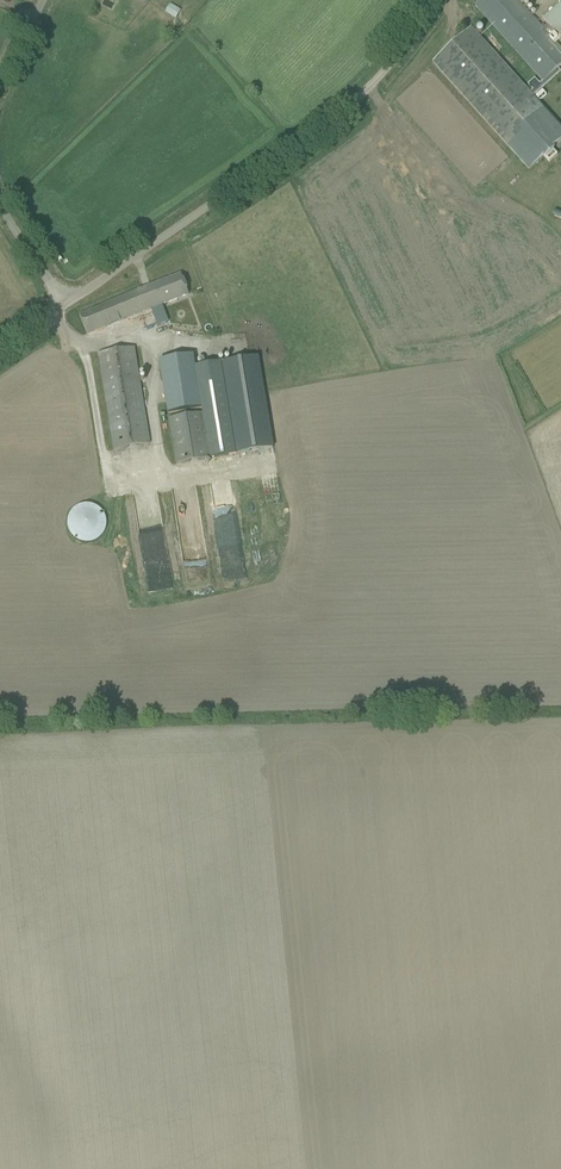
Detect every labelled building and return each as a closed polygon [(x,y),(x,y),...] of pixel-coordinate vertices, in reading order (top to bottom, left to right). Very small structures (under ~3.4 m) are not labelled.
[(432,63),(507,147),(528,170),(543,157),(544,156),(549,162),(557,155),(552,149),(553,148),(560,141),(560,128),(547,112),(535,100),(533,97),(560,72),(557,69),(560,65),(560,49),(517,0),(480,0),(474,5),(525,61),(542,81),(539,84),(534,79),(527,85),(532,91),(529,93),(471,28),(432,63)] [(543,20),(560,40),(560,3),(543,20)] [(170,5),(166,12),(176,18),(180,12),(170,5)] [(79,315),(84,326),(86,333),(189,295),(181,274),(138,290),(79,315)] [(155,311),(159,324),(168,322),(164,308),(155,311)] [(150,444),(134,348),(99,353),(114,450),(150,444)] [(168,414),(201,408),(193,355),(159,361),(168,414)] [(257,357),(196,367),(211,458),(272,448),(257,357)] [(211,459),(204,413),(169,418),(177,464),(211,459)] [(212,493),(219,547),(242,544),(235,490),(212,493)] [(99,530),(100,527),(99,524),(98,521),(97,518),(95,515),(92,513),(89,512),(86,511),(83,510),(80,511),(76,512),(74,513),(71,516),(69,518),(67,522),(67,525),(67,528),(67,531),(68,534),(69,536),(72,539),(74,541),(78,542),(81,543),(84,543),(86,543),(90,542),(93,540),(95,538),(97,535),(98,533),(99,530)]
